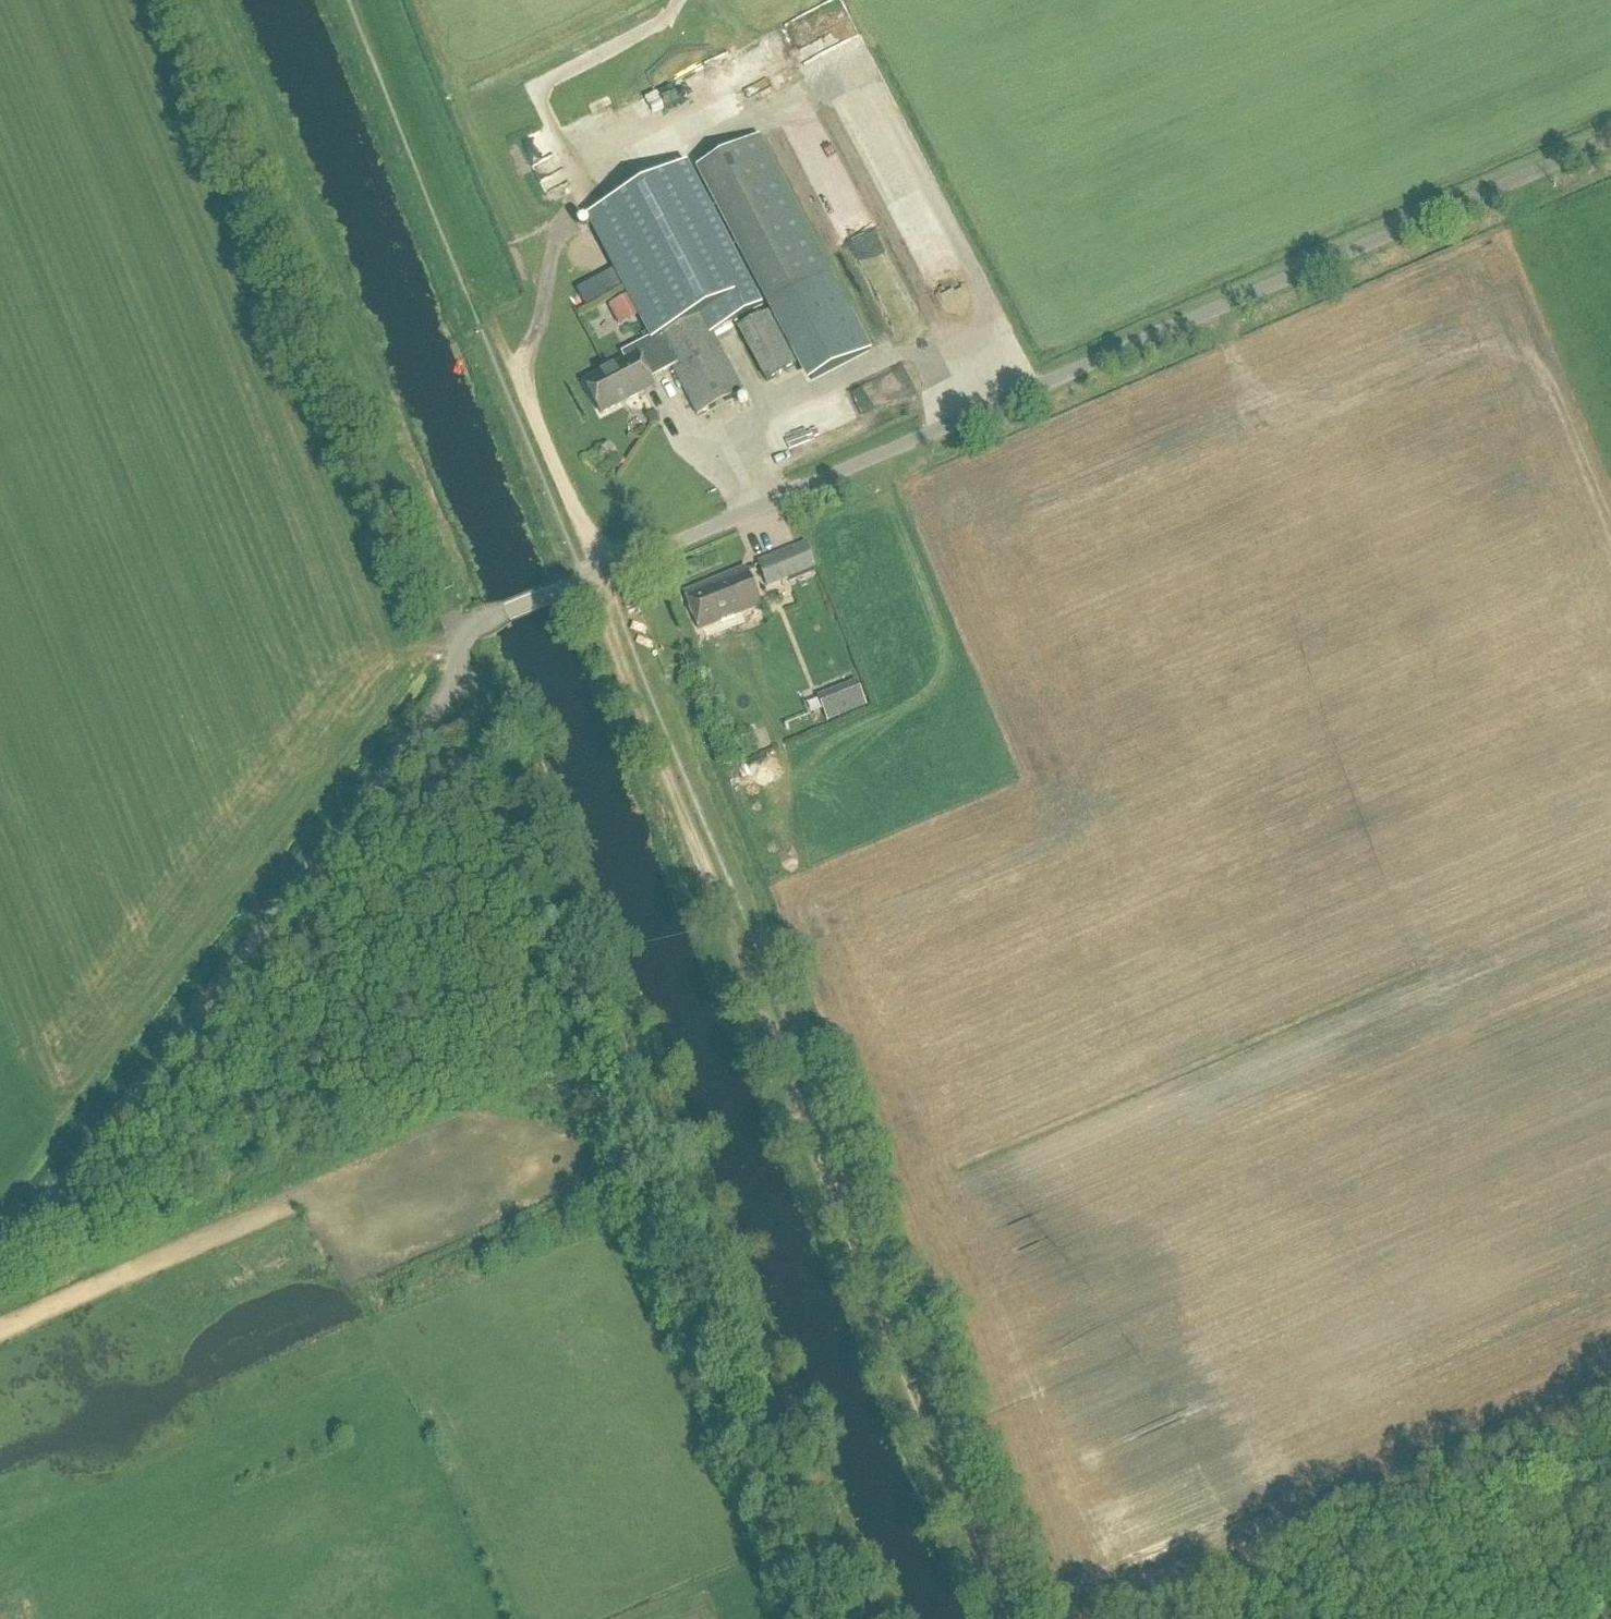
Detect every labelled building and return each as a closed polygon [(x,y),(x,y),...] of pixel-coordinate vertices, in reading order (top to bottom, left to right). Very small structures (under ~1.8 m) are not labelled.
[(771,48),(628,112),(639,136),(781,72),(779,68),(802,58),(795,43),(773,52),(771,48)] [(832,276),(760,139),(695,173),(766,310),(832,276)] [(742,394),(701,315),(717,306),(654,185),(592,217),(655,339),(622,356),(626,363),(584,385),(601,417),(654,390),(649,381),(672,370),(697,418),(742,394)] [(835,305),(818,308),(825,343),(843,340),(835,305)] [(769,312),(748,324),(737,330),(765,382),(797,364),(769,312)] [(914,397),(901,367),(856,386),(870,416),(914,397)] [(805,441),(860,421),(850,395),(795,415),(805,441)] [(766,587),(815,568),(805,543),(756,562),(766,587)] [(721,624),(759,610),(746,575),(686,598),(698,630),(720,622),(721,624)] [(856,685),(816,701),(826,726),(866,710),(856,685)] [(826,961),(839,957),(834,939),(821,942),(826,961)]
